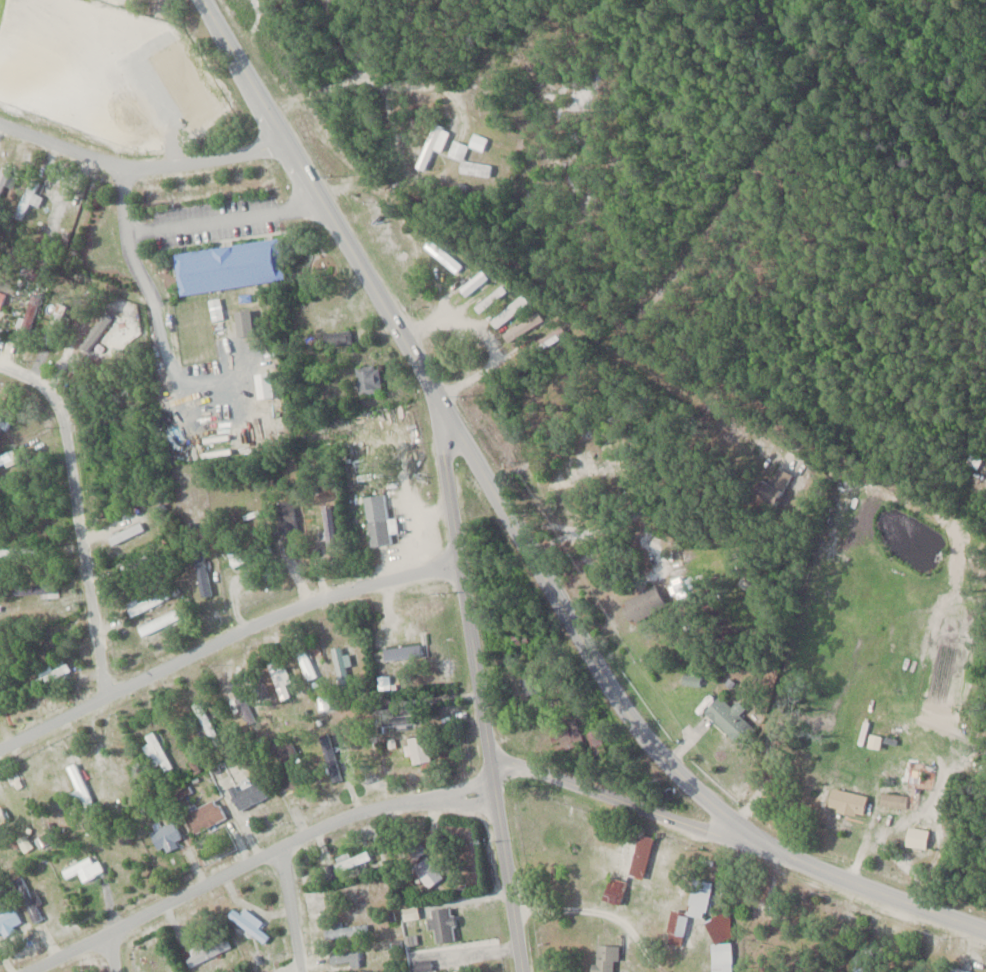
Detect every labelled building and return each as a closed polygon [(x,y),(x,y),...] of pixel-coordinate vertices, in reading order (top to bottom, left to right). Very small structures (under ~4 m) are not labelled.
[(485,138),(473,132),(467,144),(480,150),(485,138)] [(489,176),(491,164),(462,159),(465,142),(450,140),(447,156),(460,158),(458,171),(489,176)] [(41,195),(35,192),(40,182),(30,177),(11,214),(27,222),(41,195)] [(173,251),(178,292),(283,279),(278,238),(173,251)] [(460,264),(429,240),(424,246),(455,270),(460,264)] [(458,288),(464,295),(486,277),(480,269),(458,288)] [(506,291),(500,284),(473,305),(479,313),(506,291)] [(488,320),(496,329),(527,300),(520,292),(488,320)] [(233,310),(237,336),(254,333),(250,308),(233,310)] [(512,329),(517,336),(544,315),(539,308),(512,329)] [(348,331),(325,331),(325,342),(348,342),(348,331)] [(379,365),(356,364),(355,392),(379,392),(379,365)] [(10,421),(0,416),(0,429),(5,432),(10,421)] [(13,449),(0,454),(0,468),(18,460),(13,449)] [(793,475),(777,465),(766,482),(760,477),(750,493),(772,507),(793,475)] [(362,496),(369,546),(391,543),(390,532),(395,531),(393,517),(387,518),(383,493),(362,496)] [(277,499),(277,533),(295,533),(295,499),(277,499)] [(321,503),(321,540),(334,540),(334,503),(321,503)] [(112,545),(146,529),(141,520),(108,536),(112,545)] [(244,544),(226,551),(231,566),(249,559),(244,544)] [(23,556),(23,546),(0,546),(0,556),(23,556)] [(665,605),(653,583),(619,602),(630,623),(665,605)] [(58,594),(58,584),(12,584),(12,594),(58,594)] [(168,597),(163,586),(125,606),(130,617),(168,597)] [(141,634),(180,621),(176,611),(138,623),(141,634)] [(350,683),(346,667),(350,666),(345,644),(330,648),(340,686),(350,683)] [(384,660),(422,656),(421,644),(383,647),(384,660)] [(316,676),(305,648),(295,652),(306,680),(316,676)] [(294,694),(280,659),(266,664),(280,700),(294,694)] [(72,674),(67,662),(28,679),(34,691),(72,674)] [(542,693),(541,669),(515,670),(516,694),(542,693)] [(247,702),(245,684),(234,686),(237,703),(247,702)] [(745,708),(737,700),(730,707),(719,695),(704,710),(737,744),(753,728),(739,714),(745,708)] [(189,704),(200,743),(216,738),(204,700),(189,704)] [(382,715),(382,725),(415,725),(415,715),(382,715)] [(584,744),(575,718),(547,727),(556,753),(584,744)] [(172,768),(154,731),(138,739),(157,775),(172,768)] [(406,737),(410,763),(429,761),(426,735),(406,737)] [(605,751),(600,736),(589,739),(594,755),(605,751)] [(305,790),(288,744),(273,750),(289,796),(305,790)] [(64,766),(83,807),(93,803),(75,762),(64,766)] [(267,795),(258,779),(229,796),(238,811),(267,795)] [(862,816),(867,795),(831,787),(826,808),(862,816)] [(904,810),(908,796),(882,789),(879,803),(904,810)] [(225,817),(215,797),(185,813),(195,833),(225,817)] [(10,829),(2,807),(0,808),(0,833),(10,829)] [(182,838),(172,818),(149,829),(160,850),(182,838)] [(904,844),(924,848),(928,830),(908,826),(904,844)] [(620,903),(625,881),(640,884),(652,835),(621,828),(604,899),(620,903)] [(409,854),(424,888),(443,879),(428,846),(409,854)] [(335,853),(335,866),(368,865),(367,852),(335,853)] [(102,870),(96,859),(92,861),(88,854),(60,870),(65,879),(76,873),(81,882),(102,870)] [(45,916),(23,874),(11,880),(33,922),(45,916)] [(710,881),(692,878),(686,913),(671,911),(666,943),(681,946),(686,914),(704,917),(710,881)] [(3,903),(0,904),(0,931),(21,924),(14,904),(5,907),(3,903)] [(431,908),(434,942),(454,940),(451,906),(431,908)] [(269,935),(258,926),(262,921),(244,907),(239,912),(233,907),(227,914),(263,943),(269,935)] [(728,943),(723,939),(730,930),(729,914),(708,915),(711,971),(730,971),(728,943)] [(368,931),(366,922),(341,927),(340,921),(325,924),(328,939),(368,931)] [(230,947),(224,933),(184,950),(191,965),(230,947)] [(593,971),(612,971),(612,959),(618,959),(618,944),(593,944),(593,971)] [(327,951),(327,965),(360,965),(360,951),(327,951)]
